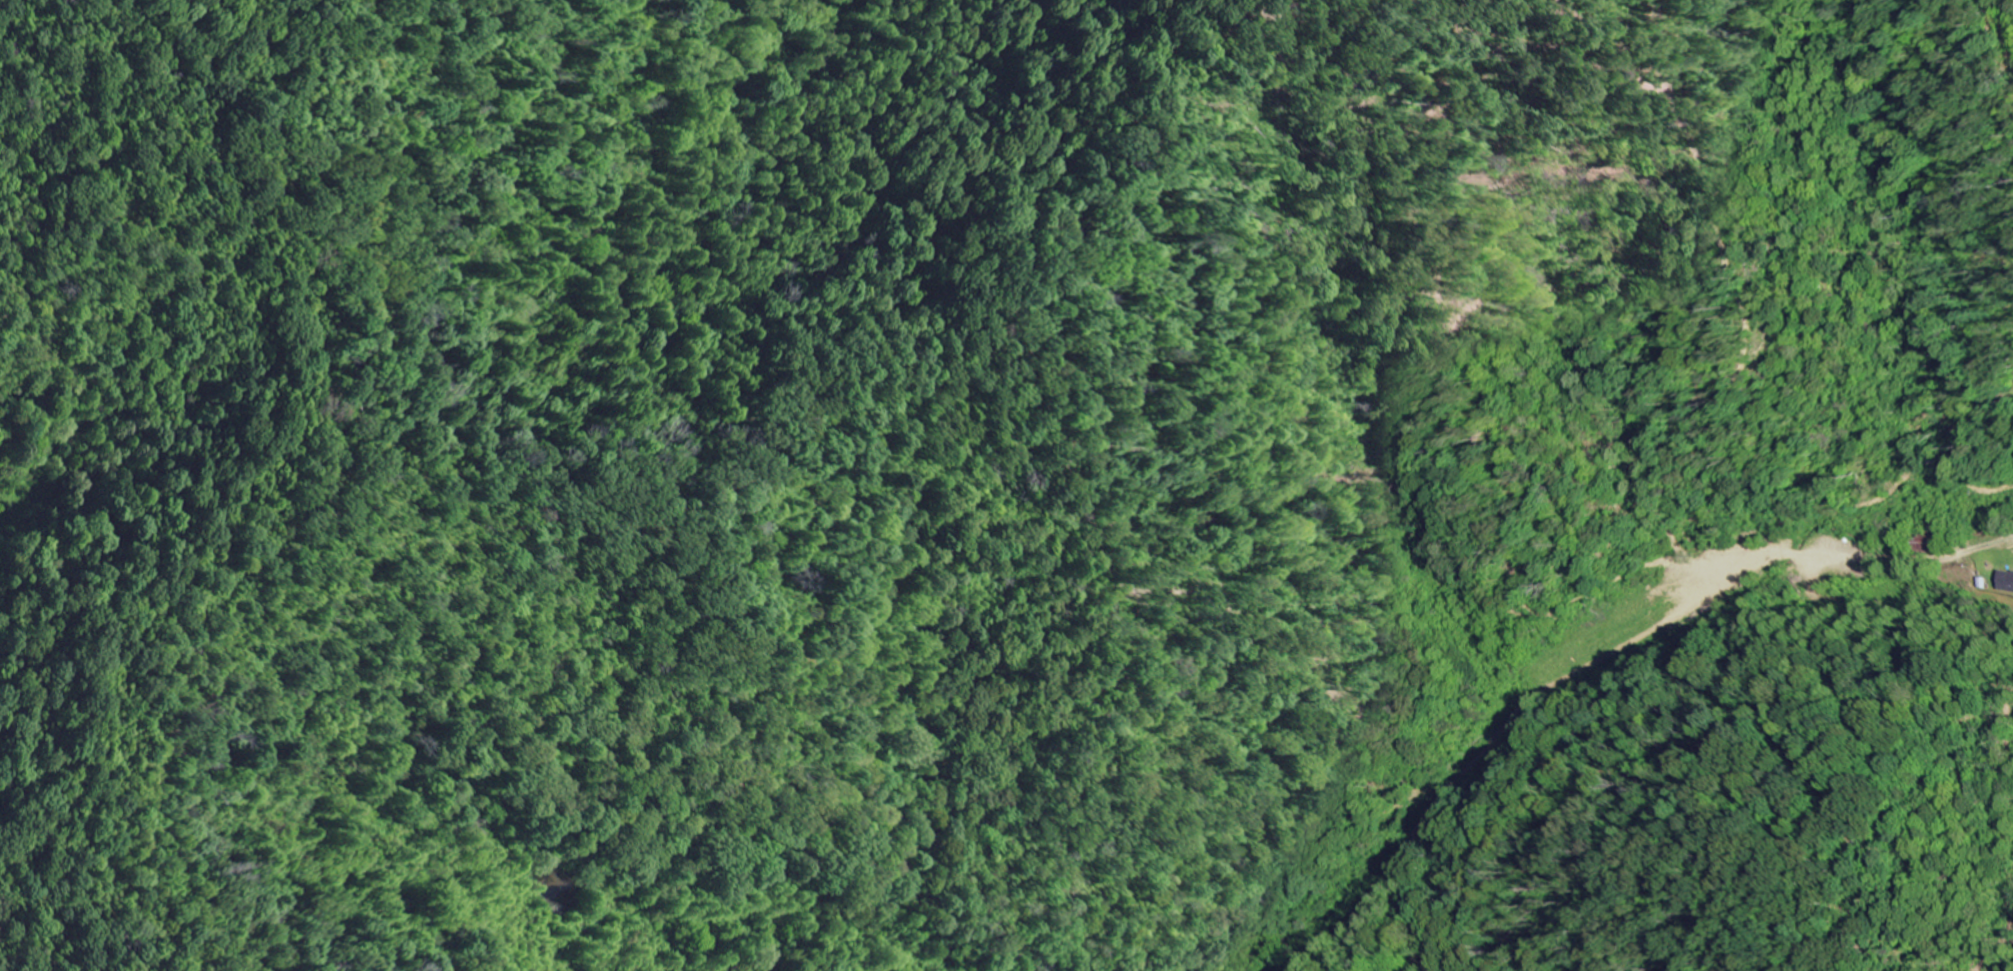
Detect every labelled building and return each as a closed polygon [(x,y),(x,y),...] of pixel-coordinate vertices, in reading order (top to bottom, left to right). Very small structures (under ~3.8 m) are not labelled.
[(2003,570),(1999,589),(2012,592),(2012,572),(2003,570)]
